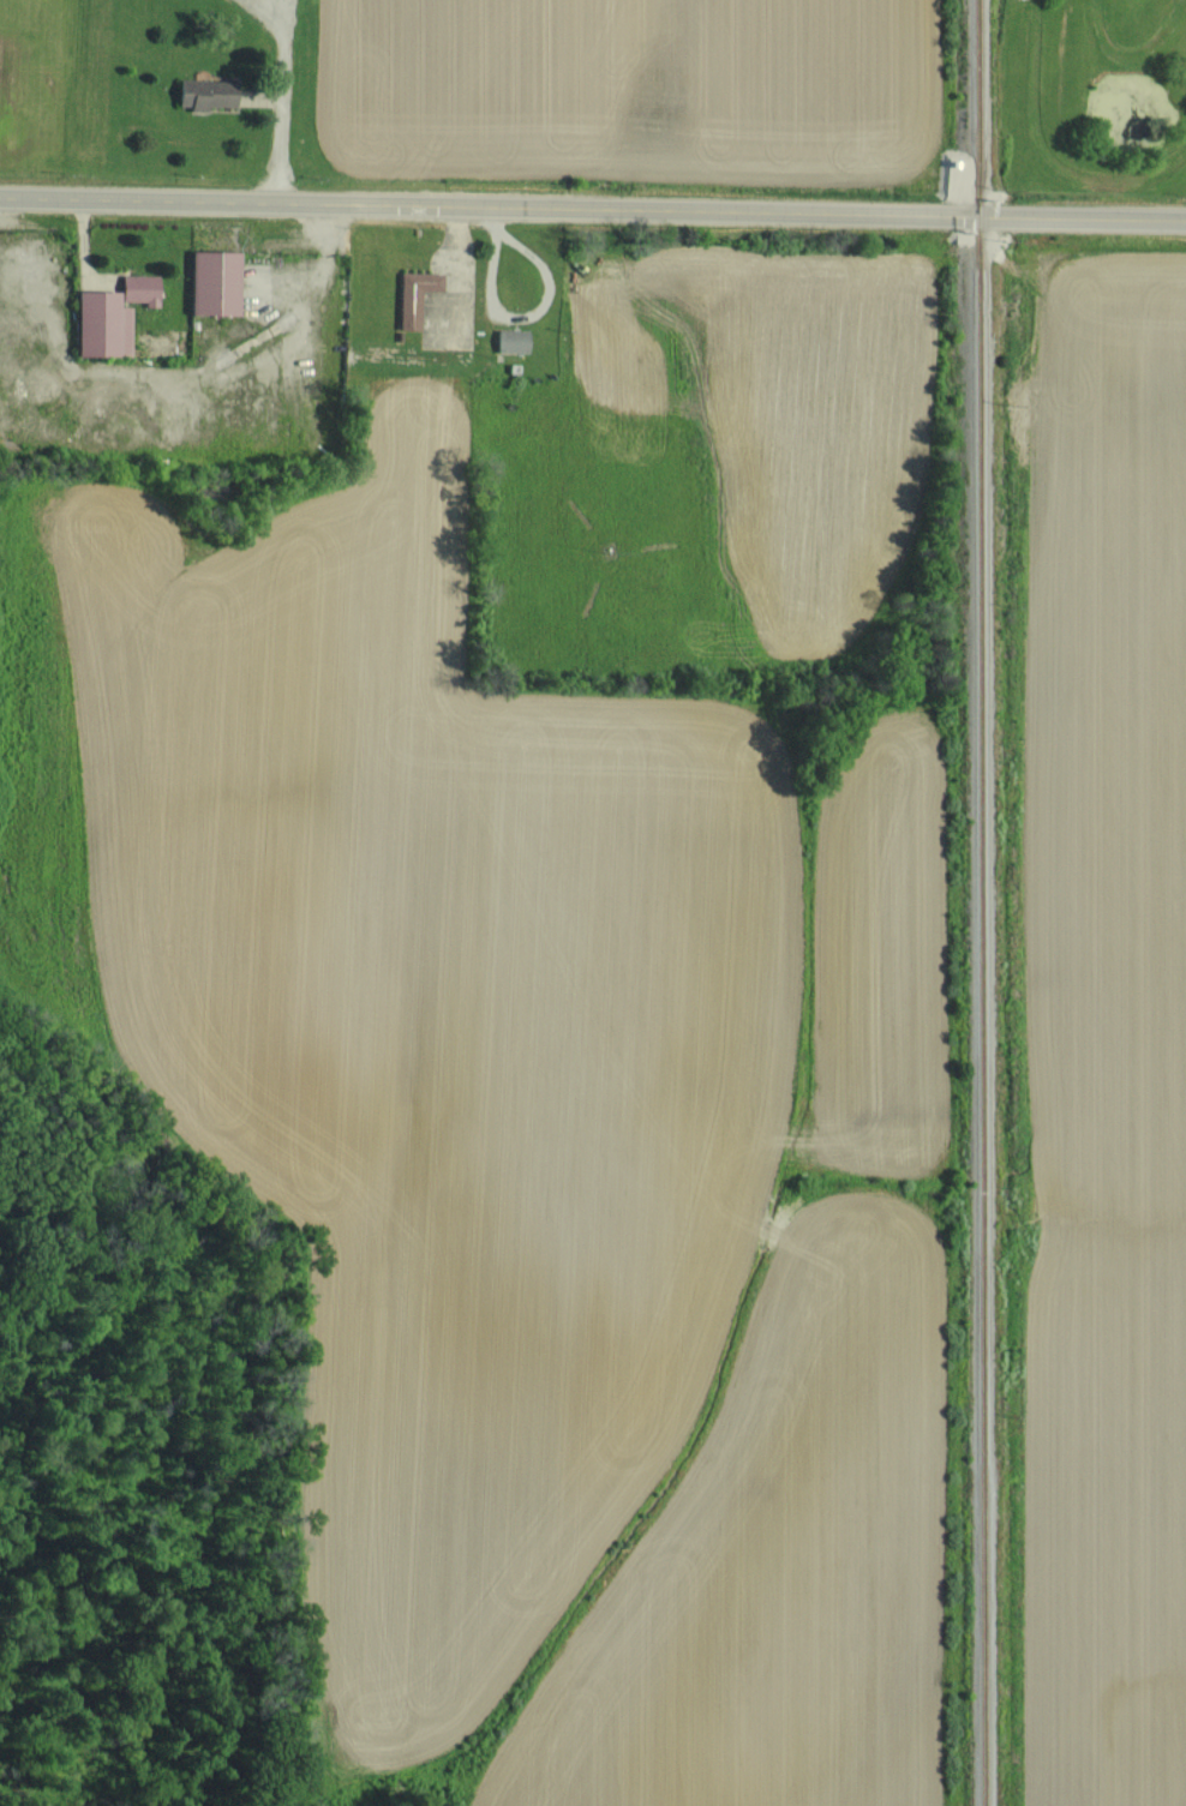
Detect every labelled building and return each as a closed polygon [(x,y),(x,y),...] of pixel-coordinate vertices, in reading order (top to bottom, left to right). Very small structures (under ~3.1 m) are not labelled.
[(233,79),(177,79),(177,105),(188,105),(188,107),(234,107),(233,79)] [(188,313),(237,313),(238,250),(189,249),(188,313)] [(398,328),(419,329),(420,290),(441,290),(441,272),(399,271),(398,328)] [(157,275),(120,274),(120,300),(144,300),(144,305),(156,306),(157,275)] [(496,352),(527,351),(526,328),(496,329),(496,352)]
